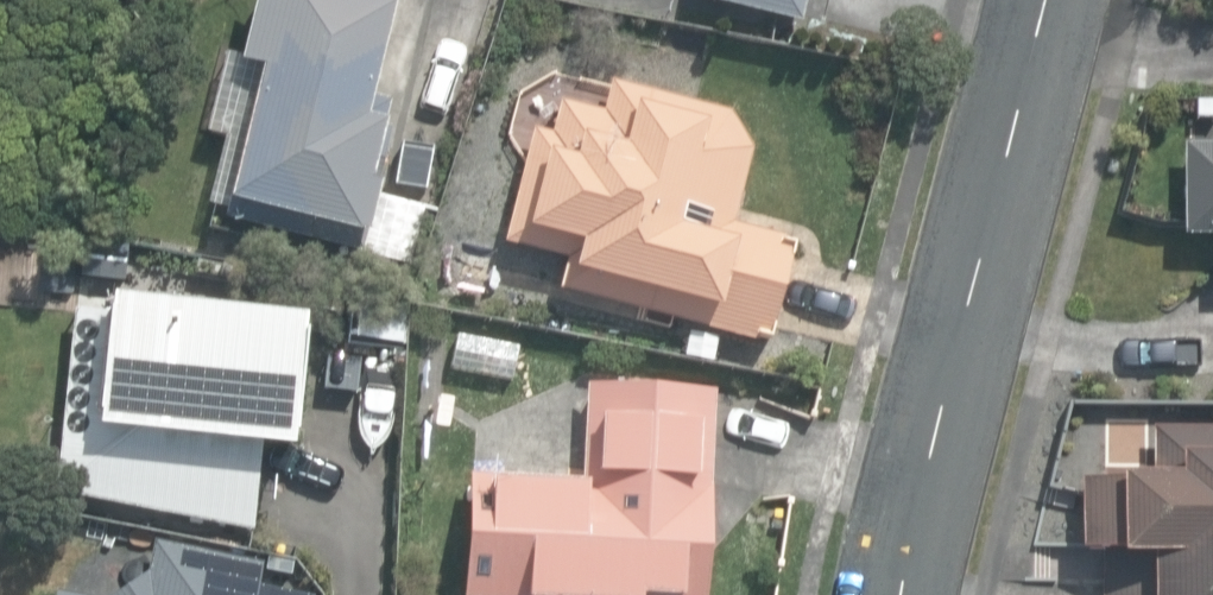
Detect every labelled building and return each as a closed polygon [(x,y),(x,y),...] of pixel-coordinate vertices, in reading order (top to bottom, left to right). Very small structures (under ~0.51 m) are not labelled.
[(356,240),(368,192),(375,194),(391,128),(384,126),(390,102),(373,97),(397,0),(279,0),(225,218),(311,239),(313,230),(356,240)] [(799,20),(804,0),(709,0),(799,20)] [(735,109),(609,73),(598,104),(561,97),(555,125),(529,125),(504,234),(563,245),(563,284),(779,335),(792,228),(729,213),(735,196),(754,142),(735,109)] [(1181,144),(1180,237),(1212,238),(1212,145),(1181,144)] [(294,297),(62,284),(29,487),(241,523),(255,439),(273,440),(294,297)] [(710,350),(715,328),(685,322),(681,345),(710,350)] [(590,365),(586,472),(462,470),(457,592),(548,594),(701,594),(721,380),(590,365)] [(1105,419),(1106,471),(1074,471),(1072,547),(1100,547),(1100,594),(1212,594),(1212,424),(1105,419)] [(152,540),(146,568),(110,594),(52,582),(49,594),(311,594),(261,585),(265,563),(152,540)]
